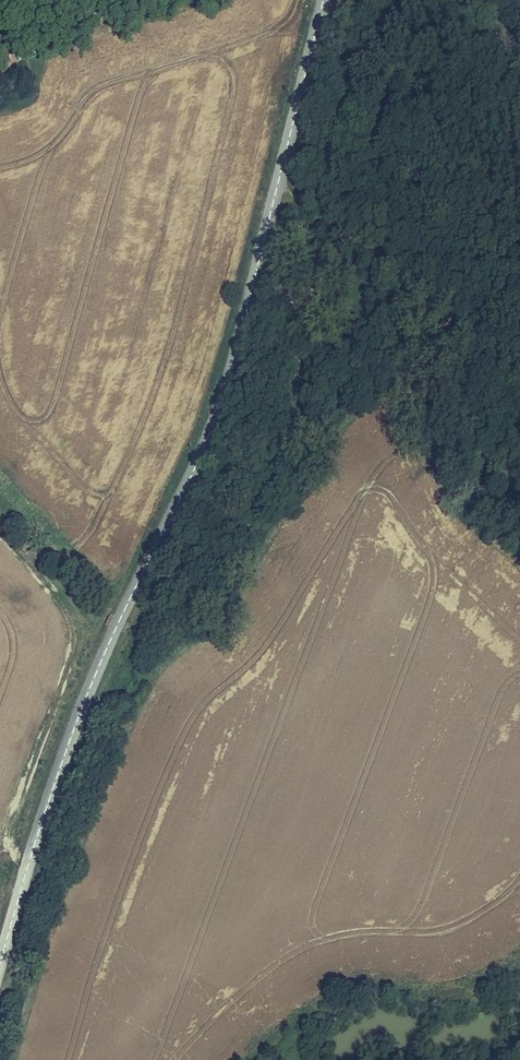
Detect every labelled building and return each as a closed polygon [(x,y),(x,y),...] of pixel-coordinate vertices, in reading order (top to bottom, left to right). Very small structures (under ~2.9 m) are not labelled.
[(0,60),(0,74),(17,69),(13,56),(0,60)]
